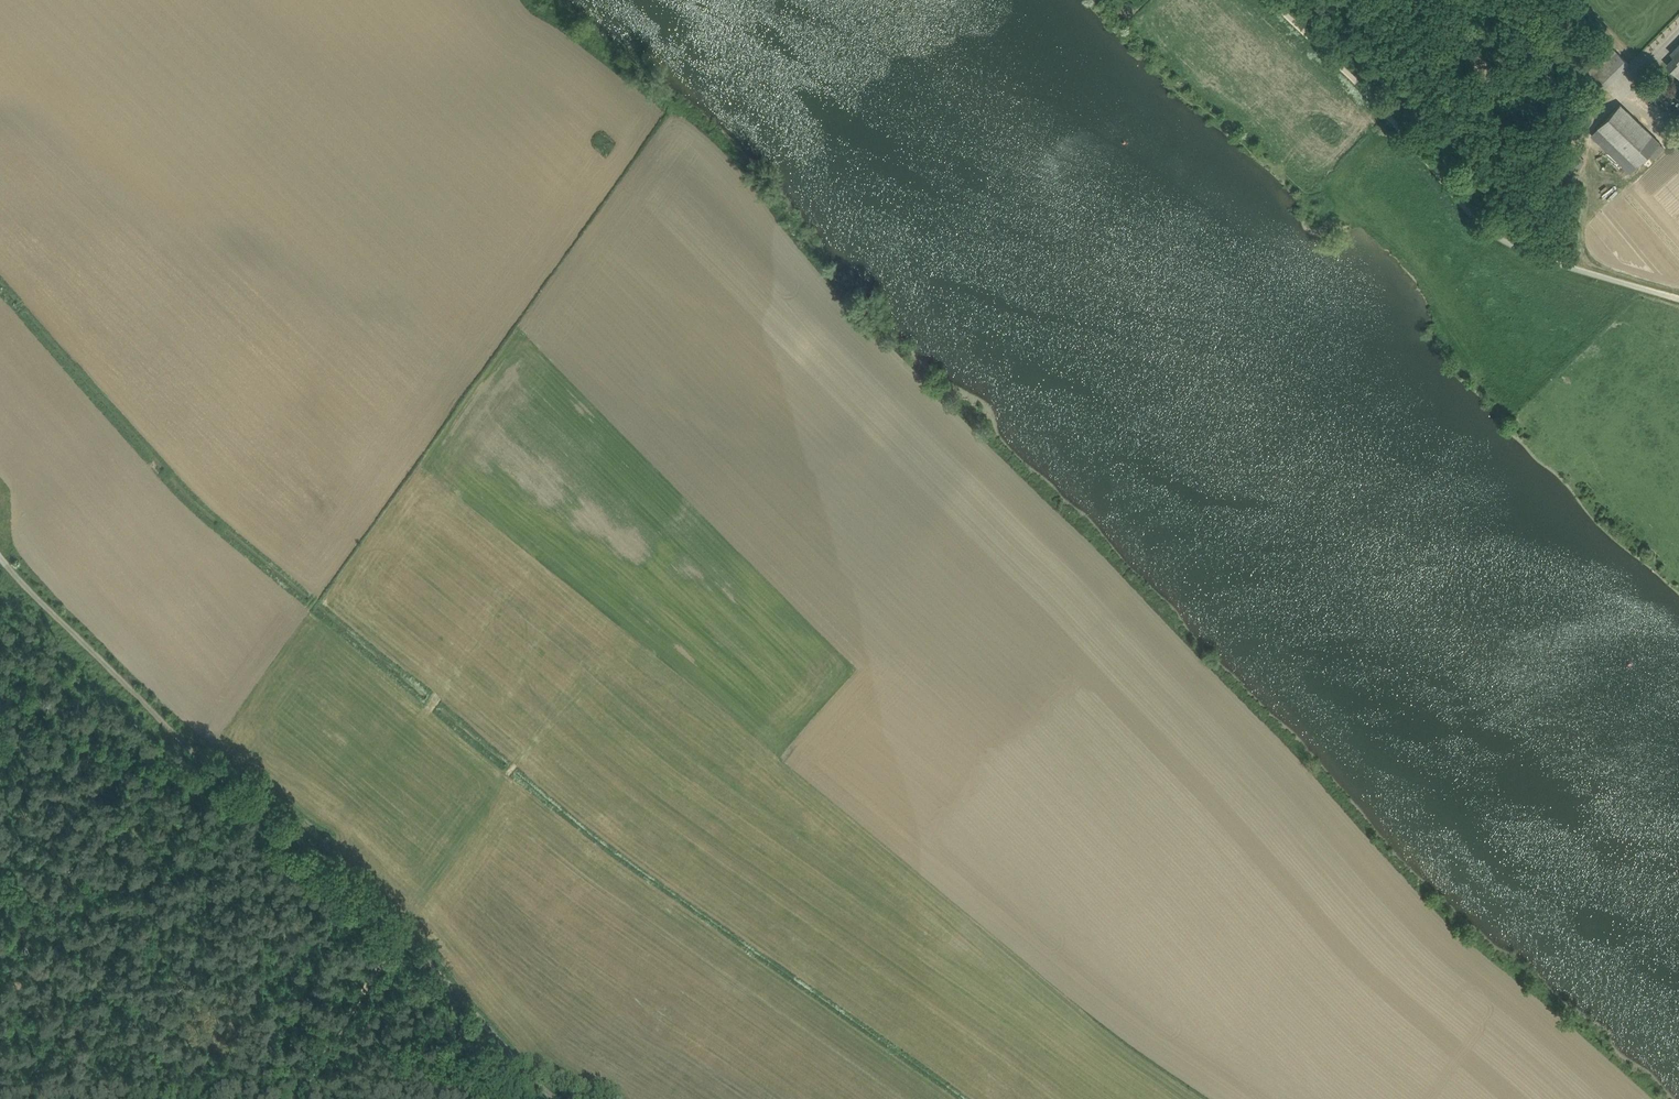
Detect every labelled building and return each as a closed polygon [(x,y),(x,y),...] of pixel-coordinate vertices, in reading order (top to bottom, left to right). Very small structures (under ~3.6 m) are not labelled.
[(1675,72),(1678,76),(1678,46),(1672,53),(1676,56),(1668,64),(1675,72)] [(1630,64),(1613,47),(1588,71),(1605,88),(1630,64)] [(1621,104),(1598,127),(1638,166),(1661,142),(1621,104)]
